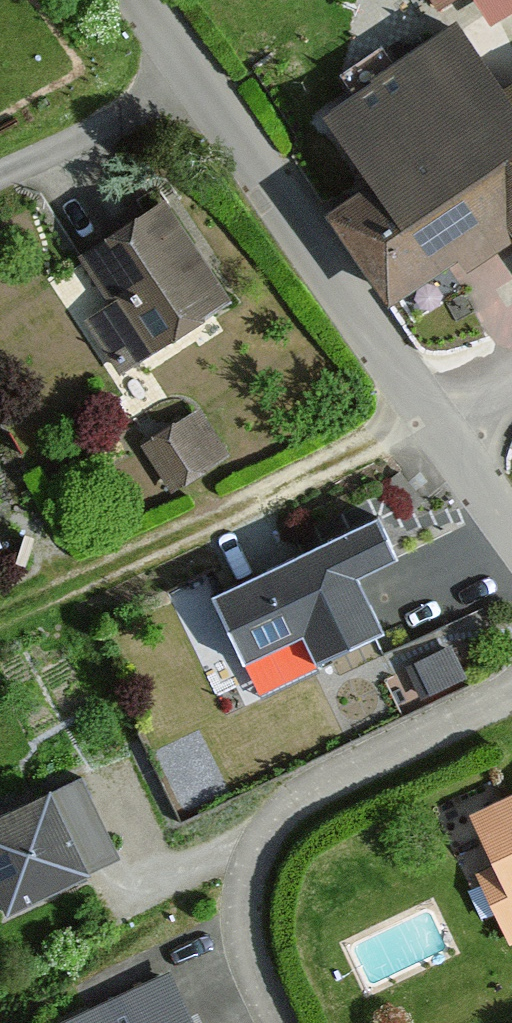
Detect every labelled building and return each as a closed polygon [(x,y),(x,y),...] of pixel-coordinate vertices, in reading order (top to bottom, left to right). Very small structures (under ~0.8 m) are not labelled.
[(511,13),(511,0),(412,0),(425,21),(456,3),(476,35),(511,13)] [(484,105),(432,32),(300,126),(347,192),(301,223),(366,318),(414,286),(415,286),(438,270),(449,282),(497,248),(511,270),(511,86),(484,105)] [(106,384),(216,313),(150,212),(70,263),(101,311),(71,330),(106,384)] [(167,506),(221,469),(187,420),(133,457),(167,506)] [(353,529),(190,610),(223,677),(285,646),(298,673),(359,642),(334,593),(375,572),(353,529)] [(410,718),(456,693),(437,656),(390,681),(410,718)] [(107,874),(67,788),(0,820),(0,923),(107,874)] [(453,828),(478,880),(464,887),(499,958),(511,952),(511,799),(453,828)] [(166,981),(69,1022),(184,1022),(166,981)]
